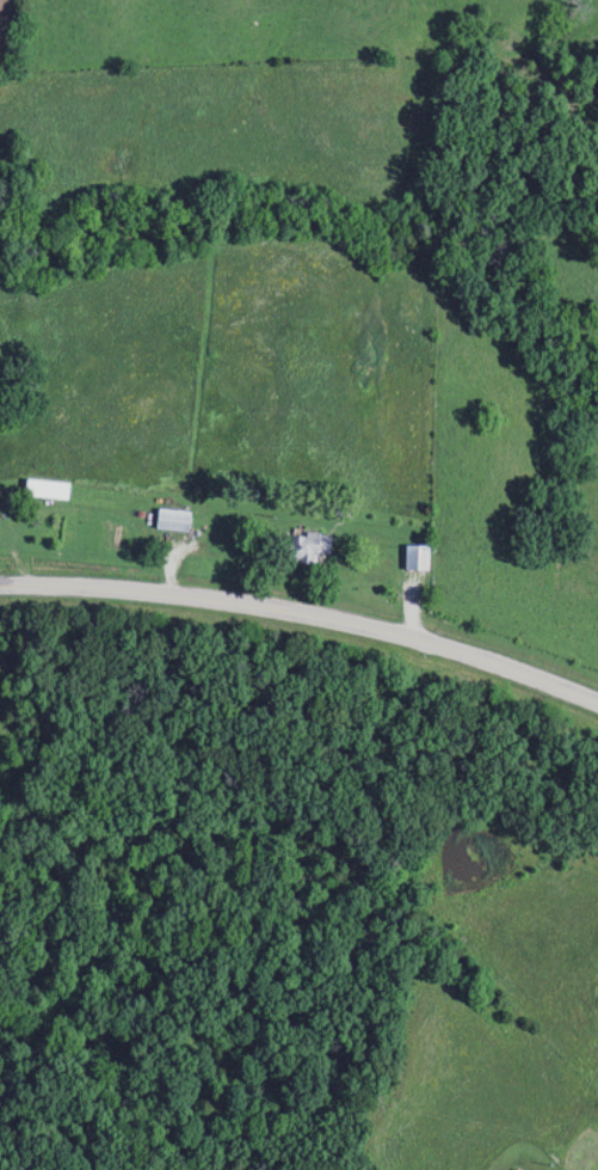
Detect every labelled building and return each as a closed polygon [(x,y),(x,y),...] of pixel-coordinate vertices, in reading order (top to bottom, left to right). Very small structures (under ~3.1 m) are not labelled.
[(67,498),(67,482),(26,482),(26,498),(67,498)] [(190,513),(158,508),(155,529),(187,533),(190,513)] [(319,555),(329,555),(329,535),(288,535),(288,564),(319,564),(319,555)] [(428,546),(404,546),(404,571),(428,571),(428,546)]
